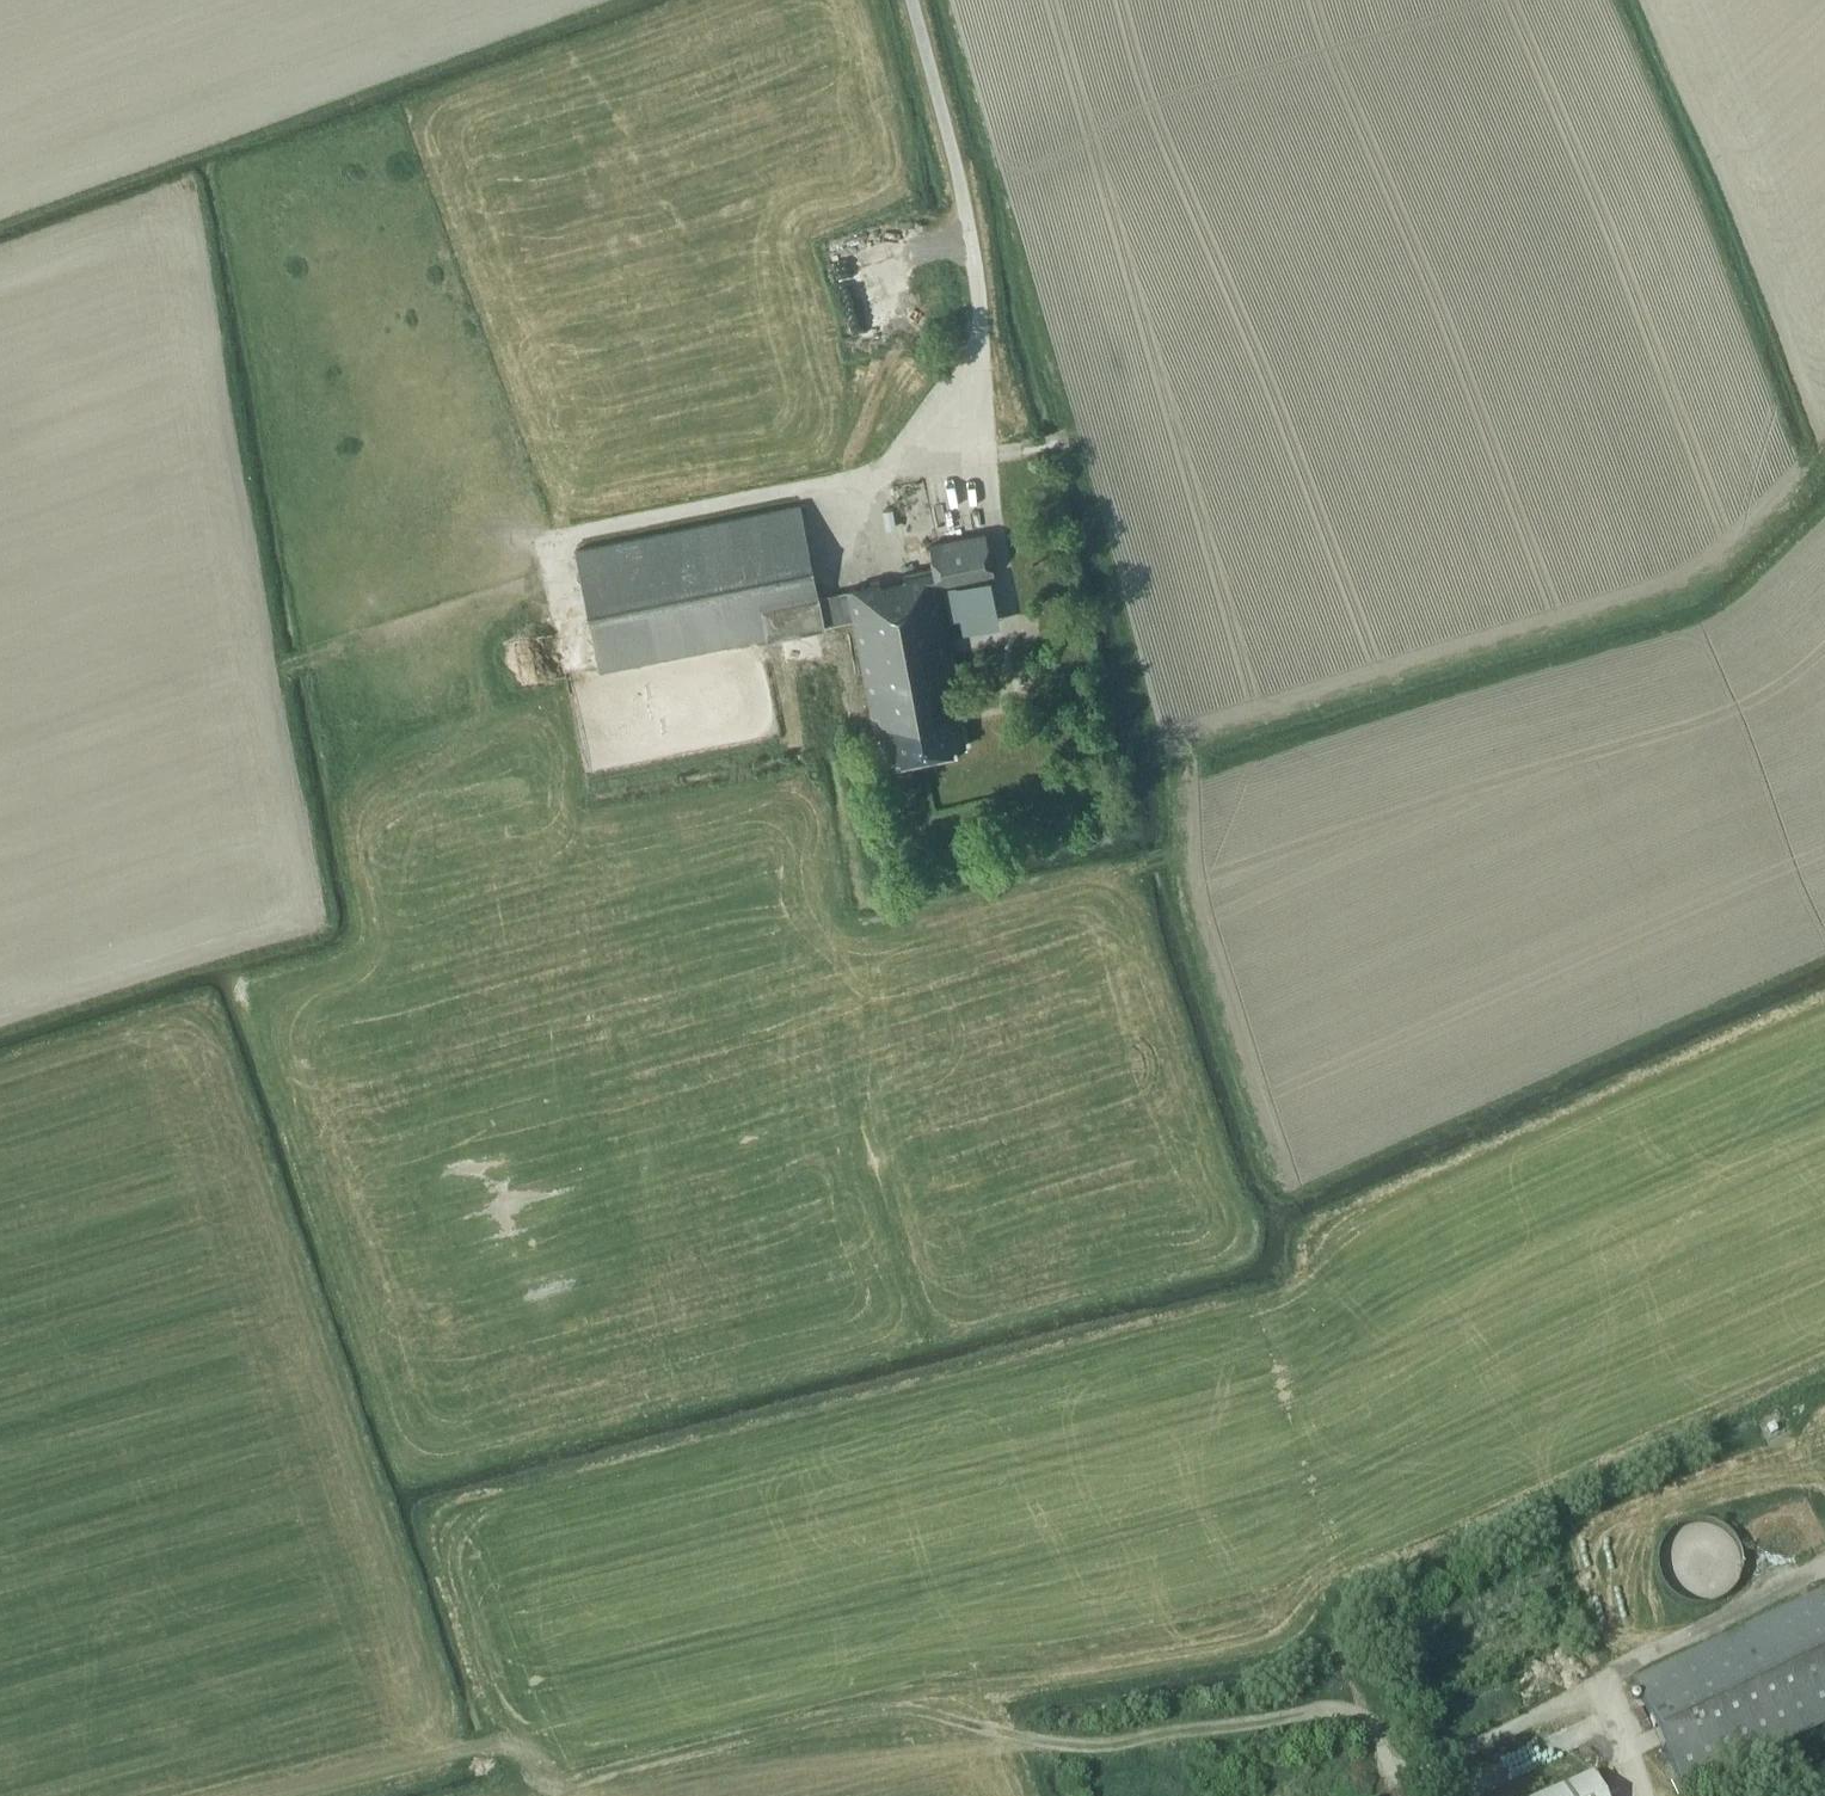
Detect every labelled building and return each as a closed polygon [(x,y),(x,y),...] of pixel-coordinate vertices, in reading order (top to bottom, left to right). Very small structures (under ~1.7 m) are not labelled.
[(599,670),(849,619),(872,730),(877,729),(884,762),(963,746),(956,713),(964,711),(938,584),(993,573),(985,533),(928,544),(933,566),(870,580),(871,583),(847,588),(847,590),(818,597),(799,505),(575,550),(599,670)] [(943,587),(949,615),(996,605),(991,577),(943,587)] [(1661,1553),(1660,1565),(1661,1576),(1666,1587),(1674,1596),(1684,1603),(1696,1606),(1707,1606),(1719,1603),(1729,1596),(1737,1587),(1742,1576),(1743,1565),(1742,1553),(1737,1542),(1729,1533),(1719,1527),(1707,1523),(1696,1523),(1684,1527),(1674,1533),(1666,1542),(1661,1553)] [(1686,1790),(1824,1724),(1824,1592),(1635,1682),(1686,1790)] [(1593,1771),(1539,1795),(1605,1795),(1593,1771)]
